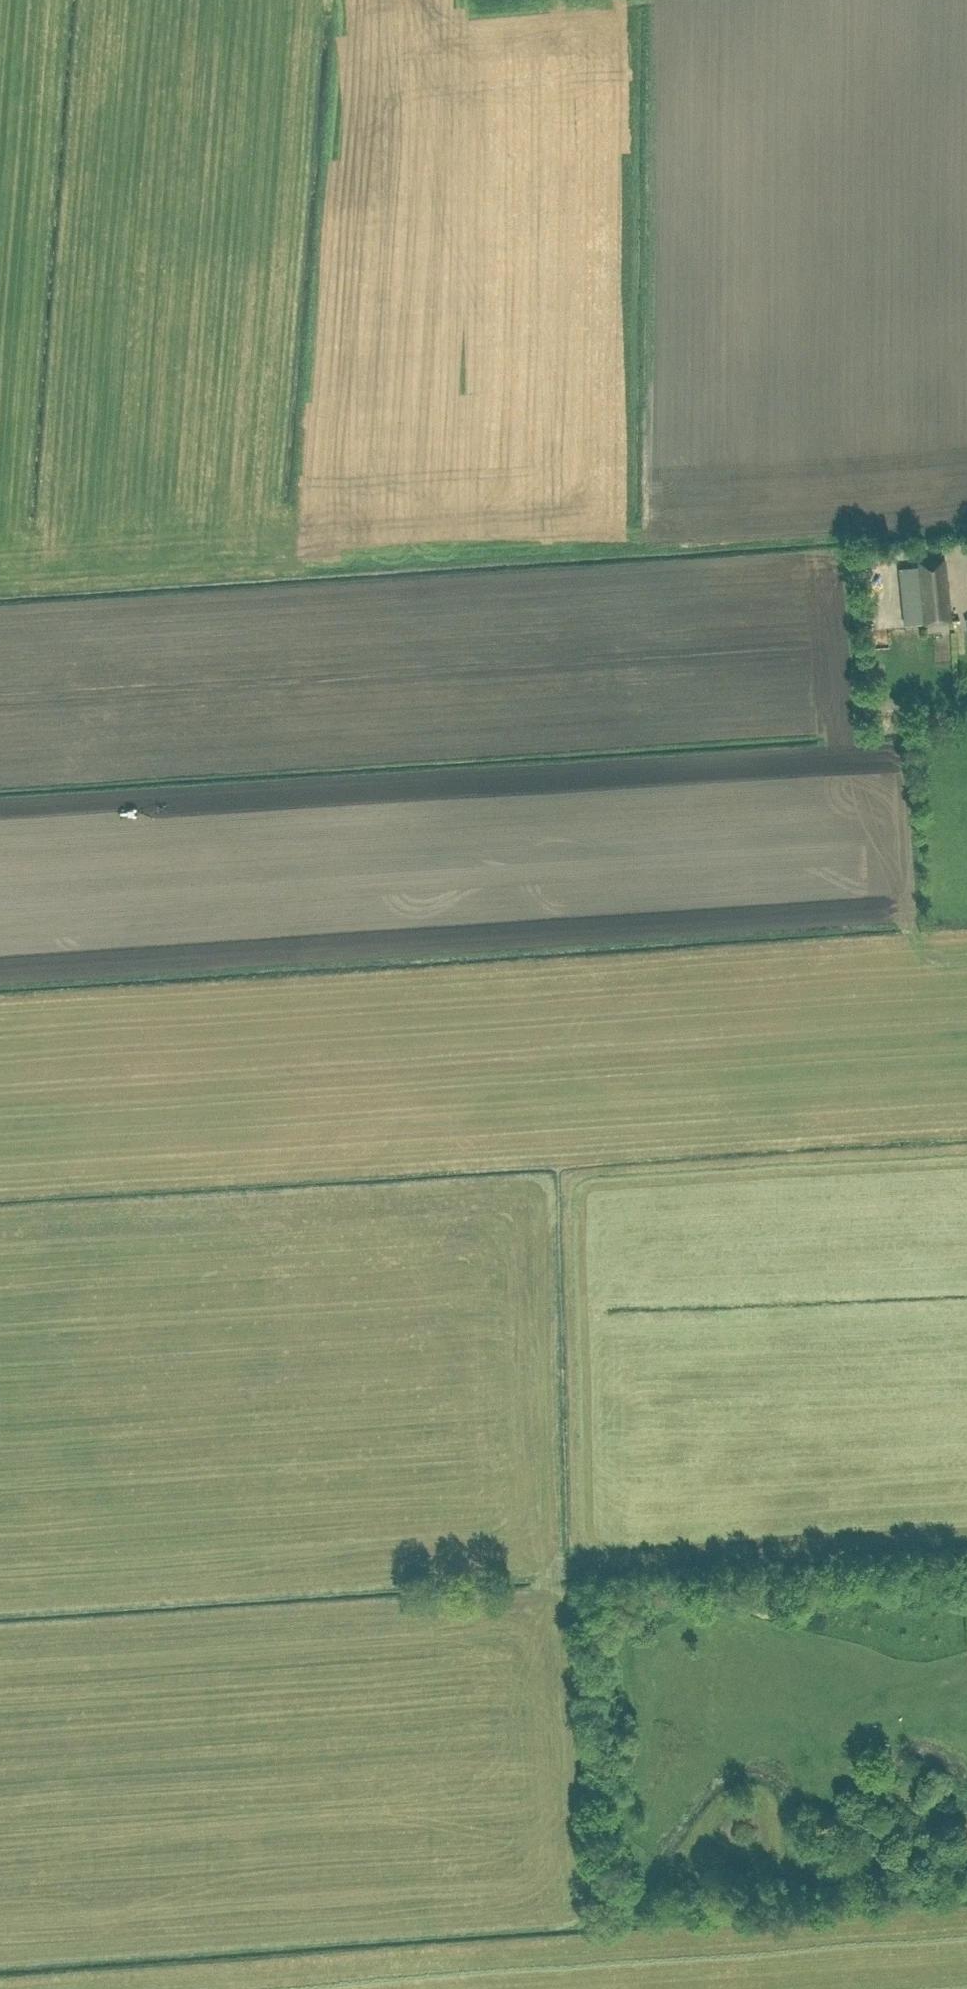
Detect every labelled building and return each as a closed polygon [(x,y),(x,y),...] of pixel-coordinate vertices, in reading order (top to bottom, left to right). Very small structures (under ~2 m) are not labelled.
[(922,623),(952,620),(946,558),(916,560),(922,623)]
